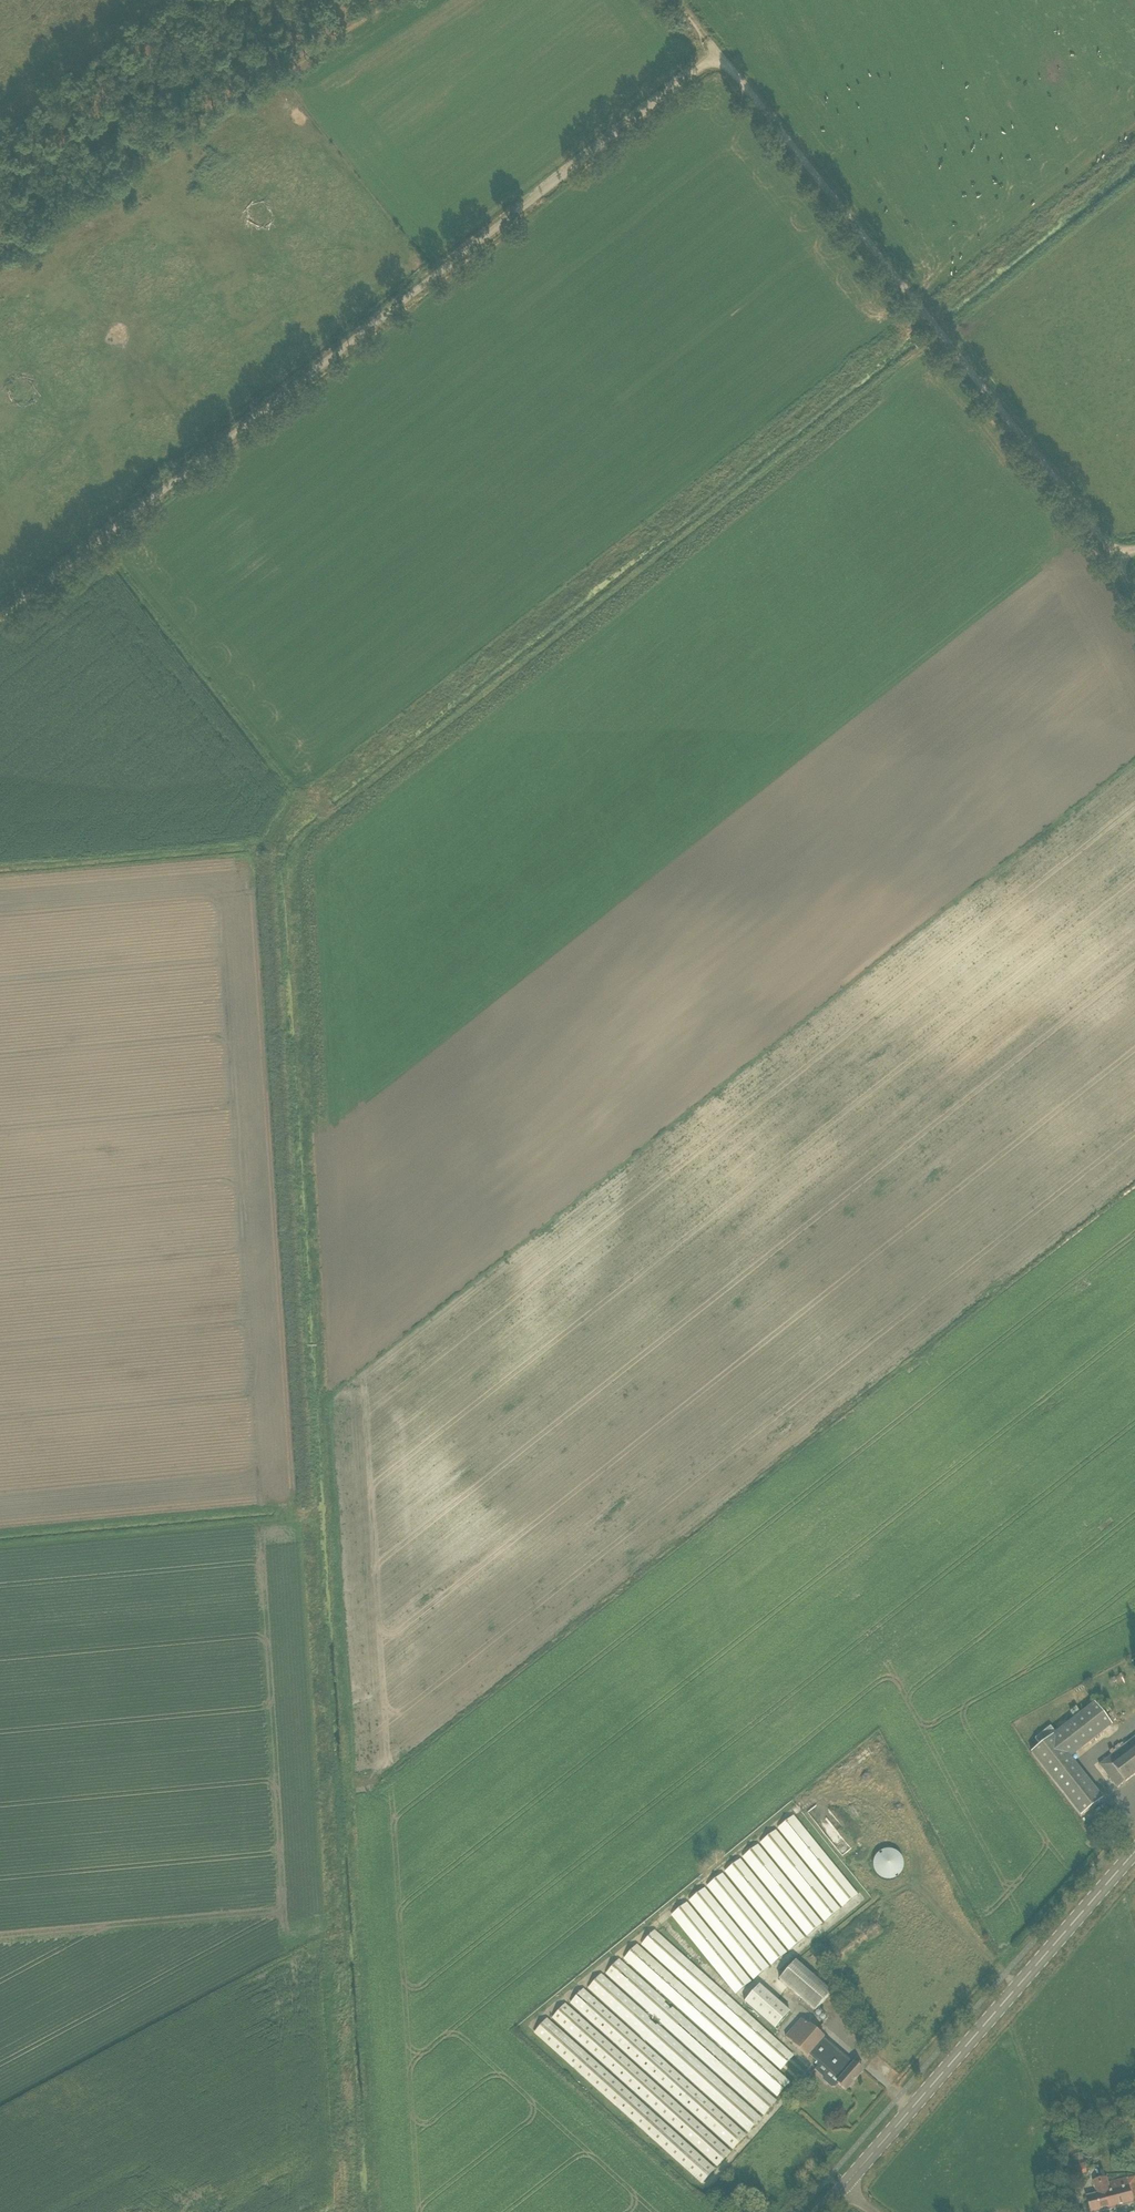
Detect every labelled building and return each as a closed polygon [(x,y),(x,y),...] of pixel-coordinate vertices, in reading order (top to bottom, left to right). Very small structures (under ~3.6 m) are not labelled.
[(1029,1753),(1079,1817),(1102,1798),(1070,1757),(1112,1725),(1093,1702),(1029,1753)] [(1099,1765),(1117,1788),(1134,1774),(1134,1737),(1099,1765)] [(731,1993),(858,1898),(796,1815),(669,1910),(731,1993)] [(896,1851),(873,1852),(873,1878),(897,1878),(896,1851)] [(602,1975),(764,2113),(777,2099),(776,2098),(790,2082),(778,2071),(794,2052),(651,1930),(637,1946),(634,1943),(620,1959),(617,1957),(602,1975)] [(809,1974),(796,1962),(780,1980),(816,2011),(831,1993),(809,1974)] [(790,2013),(760,1986),(745,2005),(775,2031),(790,2013)] [(807,2057),(809,2056),(824,2038),(825,2038),(810,2025),(793,2045),(807,2057)] [(853,2083),(863,2071),(854,2064),(824,2038),(809,2056),(828,2072),(823,2078),(823,2081),(832,2088),(835,2088),(839,2084),(846,2091),(850,2086),(851,2087),(854,2084),(853,2083)] [(1134,2203),(1134,2176),(1108,2183),(1106,2177),(1093,2181),(1097,2194),(1086,2197),(1090,2211),(1099,2211),(1134,2203)]
